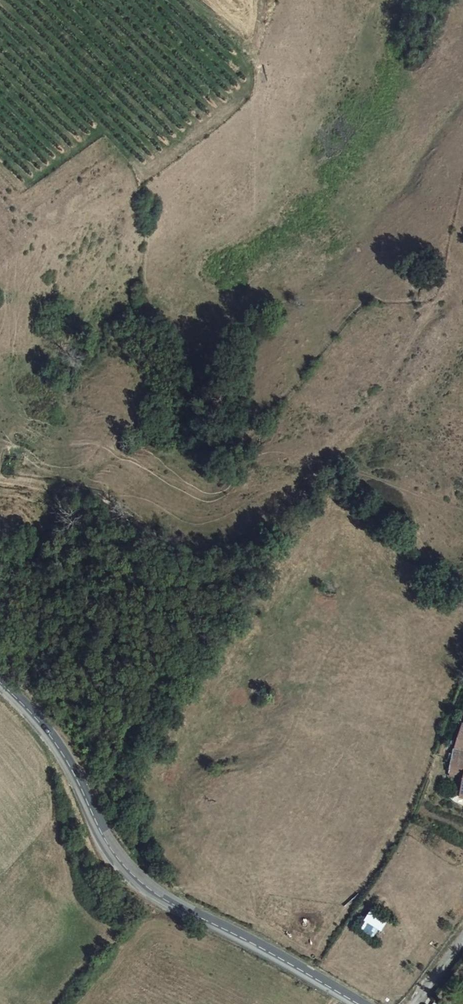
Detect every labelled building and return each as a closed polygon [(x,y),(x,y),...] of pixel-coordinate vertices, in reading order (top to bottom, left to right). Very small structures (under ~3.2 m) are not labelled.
[(462,780),(456,788),(462,794),(462,761),(453,773),(462,780)] [(372,911),(360,929),(376,939),(387,921),(372,911)]
